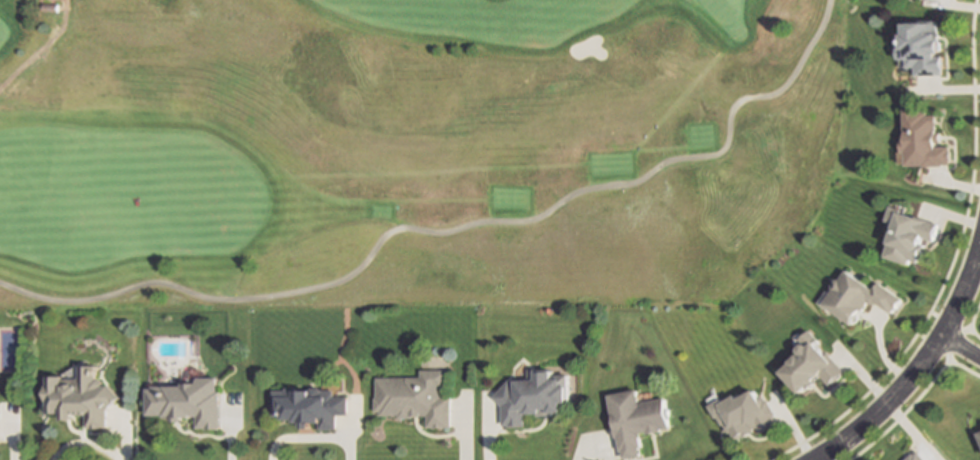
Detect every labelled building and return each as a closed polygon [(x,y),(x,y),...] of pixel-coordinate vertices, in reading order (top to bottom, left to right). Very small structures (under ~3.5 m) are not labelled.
[(45,10),(46,2),(60,3),(60,11),(45,10)] [(935,51),(935,55),(940,55),(940,65),(940,73),(913,74),(913,65),(904,65),(904,55),(904,51),(901,51),(901,21),(936,20),(937,51),(935,51)] [(915,107),(915,110),(925,110),(925,114),(934,114),(934,131),(937,131),(937,141),(934,141),(934,145),(948,145),(948,163),(934,164),(902,164),(902,160),(899,160),(899,139),(902,139),(902,114),(902,110),(902,107),(915,107)] [(919,219),(922,220),(923,217),(937,222),(936,225),(932,239),(921,236),(920,242),(924,244),(918,261),(914,259),(907,257),(905,262),(881,254),(891,222),(883,219),(886,207),(887,204),(908,210),(907,214),(919,218),(919,219)] [(841,269),(870,289),(875,282),(898,297),(888,312),(874,302),(863,301),(849,323),(818,302),(828,288),(827,283),(830,278),(835,277),(841,269)] [(840,370),(825,384),(814,372),(809,378),(811,381),(804,388),(801,385),(794,392),(773,370),(793,351),(787,344),(804,328),(810,335),(831,357),(829,358),(840,370)] [(96,363),(96,377),(99,377),(102,381),(102,383),(107,384),(120,395),(107,408),(107,426),(87,426),(87,413),(75,413),(75,417),(63,417),(63,411),(49,411),(49,397),(47,397),(47,382),(49,382),(49,372),(64,372),(64,376),(80,376),(80,363),(96,363)] [(548,366),(548,373),(563,372),(564,386),(564,396),(564,399),(564,400),(558,400),(558,409),(550,409),(550,413),(534,413),(534,410),(523,410),(523,408),(522,408),(522,423),(506,424),(506,423),(500,423),(499,404),(489,395),(505,379),(511,384),(512,384),(512,377),(525,377),(524,368),(531,368),(531,367),(548,366)] [(443,367),(443,383),(437,383),(437,394),(447,394),(448,425),(441,425),(441,426),(430,426),(430,425),(423,425),(423,413),(417,413),(417,414),(409,414),(409,416),(395,416),(395,413),(377,413),(377,409),(373,409),(371,409),(371,395),(373,395),(373,375),(403,375),(403,374),(416,375),(416,367),(443,367)] [(218,375),(218,389),(221,389),(221,428),(207,427),(207,426),(198,426),(198,414),(194,414),(194,415),(185,415),(185,419),(175,419),(175,414),(166,414),(166,413),(148,412),(149,385),(155,385),(155,383),(167,383),(167,382),(185,382),(185,379),(198,379),(199,375),(218,375)] [(292,387),(306,387),(307,386),(316,386),(319,388),(331,388),(331,394),(345,395),(345,413),(334,413),(334,427),(316,427),(316,418),(306,418),(306,424),(298,424),(298,418),(290,418),(290,415),(279,415),(279,413),(271,413),(271,388),(282,388),(284,386),(291,386),(292,387)] [(636,387),(638,401),(663,396),(668,426),(659,427),(660,430),(645,432),(645,430),(637,431),(640,446),(638,446),(640,454),(623,457),(621,449),(619,450),(616,435),(614,435),(607,392),(636,387)] [(708,405),(706,403),(720,395),(721,398),(729,393),(731,397),(748,388),(753,397),(757,395),(759,399),(763,398),(772,415),(769,416),(770,419),(767,421),(731,441),(721,422),(718,424),(708,405)] [(916,449),(925,459),(904,459),(903,459),(916,449)]
